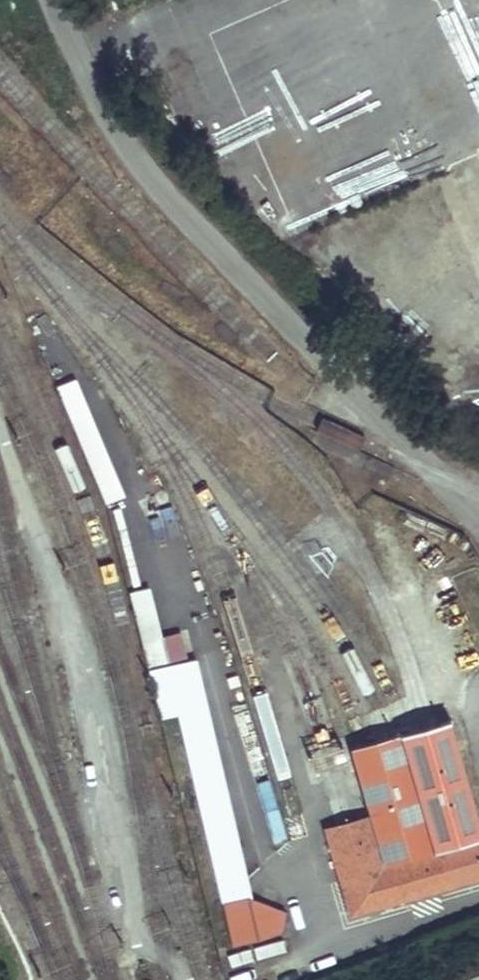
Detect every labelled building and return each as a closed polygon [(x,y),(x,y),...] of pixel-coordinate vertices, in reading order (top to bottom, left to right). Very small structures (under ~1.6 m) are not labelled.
[(254,899),(195,660),(150,670),(162,717),(177,715),(234,949),(282,937),(286,913),(254,899)] [(349,752),(368,818),(324,831),(350,921),(478,883),(478,819),(451,723),(349,752)] [(281,814),(264,817),(270,847),(286,844),(281,814)]
